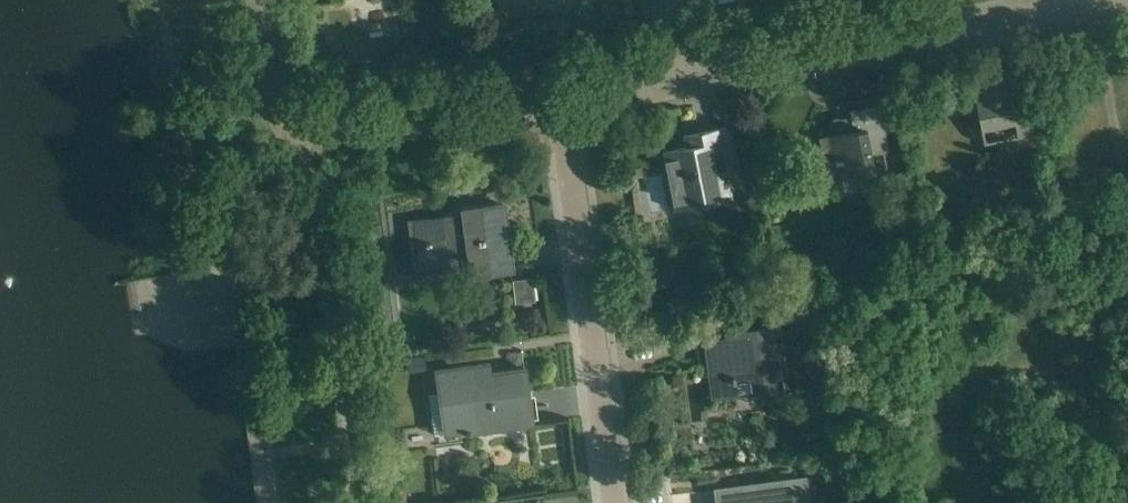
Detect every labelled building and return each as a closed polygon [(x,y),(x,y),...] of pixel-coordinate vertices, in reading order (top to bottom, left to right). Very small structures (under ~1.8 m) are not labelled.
[(1022,83),(1019,68),(990,74),(991,81),(972,84),(981,125),(1015,119),(1018,136),(1044,131),(1034,80),(1022,83)] [(889,149),(879,96),(848,102),(851,120),(842,122),(841,122),(839,122),(838,123),(837,124),(836,125),(836,126),(836,127),(836,129),(837,133),(819,136),(827,178),(854,173),(857,188),(889,182),(886,166),(873,168),(870,153),(889,149)] [(737,182),(726,126),(697,132),(699,143),(663,150),(674,209),(733,197),(730,184),(737,182)] [(641,167),(630,169),(632,178),(643,176),(641,167)] [(454,262),(455,261),(455,267),(471,265),(472,275),(490,272),(512,269),(503,204),(463,209),(463,214),(416,220),(409,221),(416,273),(440,270),(439,264),(454,262)] [(534,278),(516,280),(518,301),(536,300),(534,278)] [(786,388),(778,323),(744,328),(745,334),(705,339),(713,398),(737,395),(734,378),(751,376),(754,393),(786,388)] [(424,354),(407,357),(409,370),(426,368),(424,354)] [(439,392),(428,393),(433,433),(444,431),(444,433),(466,430),(466,432),(533,423),(525,368),(490,372),(489,362),(436,369),(439,392)] [(716,488),(718,502),(808,502),(804,476),(738,485),(716,488)]
